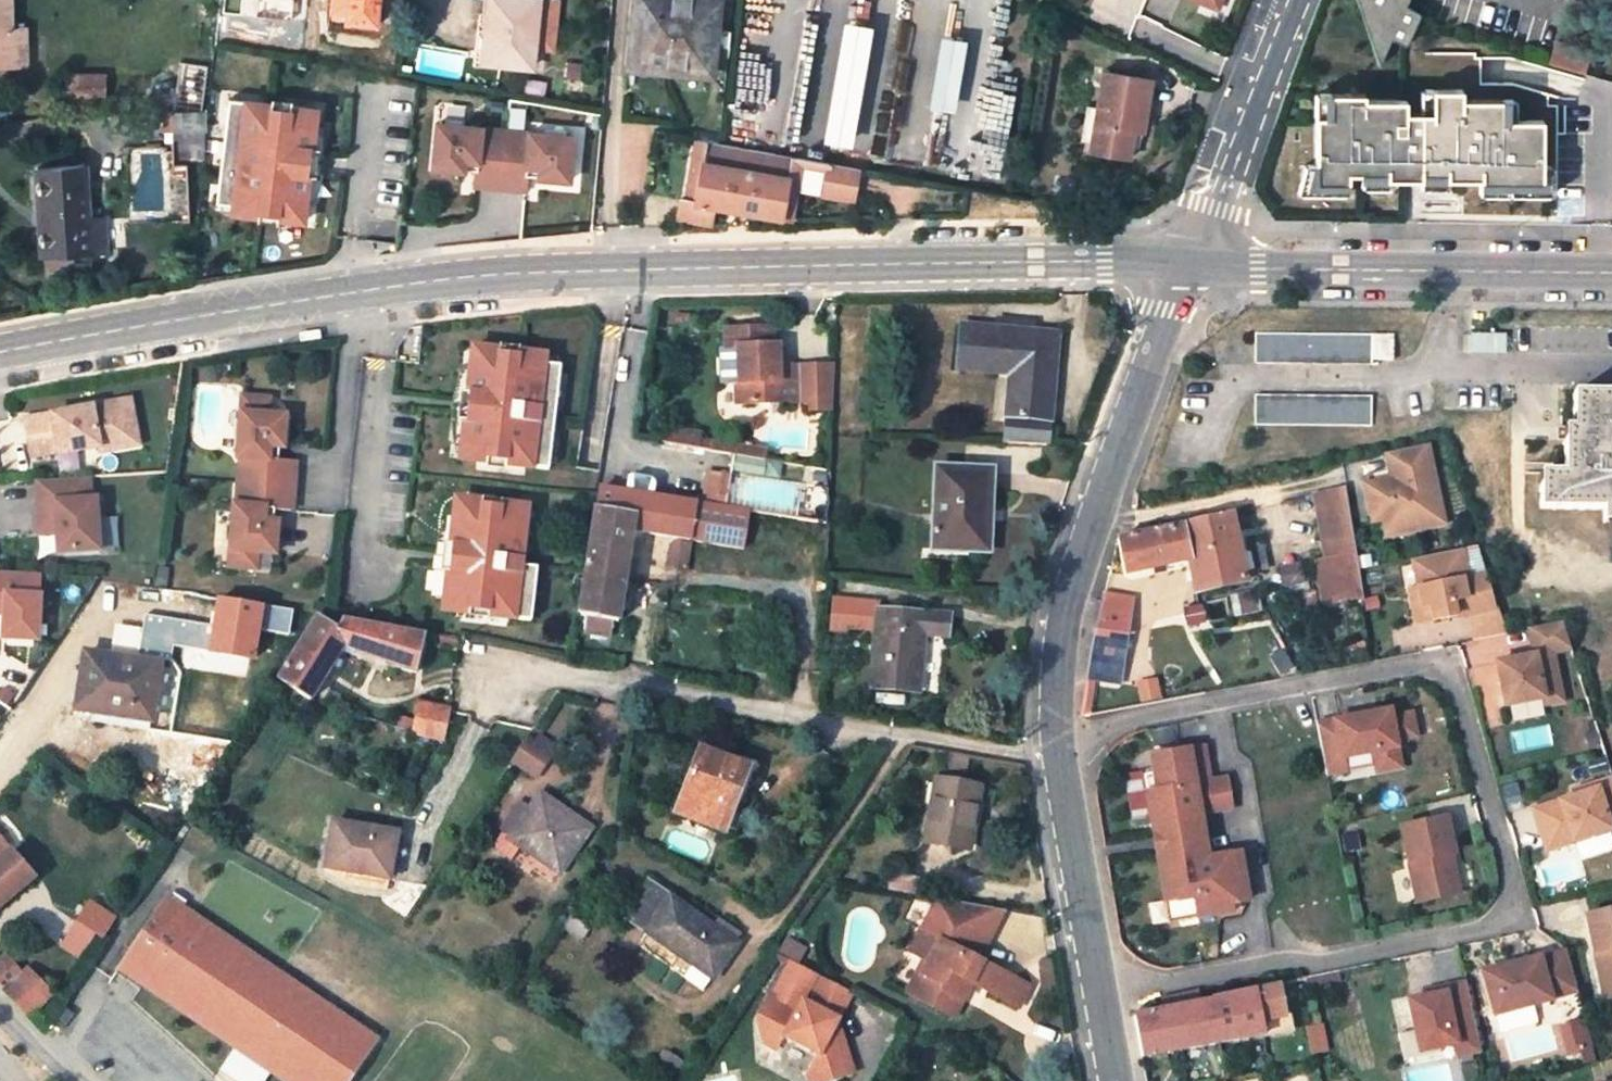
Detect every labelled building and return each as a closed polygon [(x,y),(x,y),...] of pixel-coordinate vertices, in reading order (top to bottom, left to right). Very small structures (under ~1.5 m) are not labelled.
[(25,66),(24,27),(10,28),(9,0),(0,0),(0,66),(25,66)] [(482,62),(530,67),(537,0),(489,0),(482,62)] [(717,0),(713,0),(637,0),(635,16),(642,16),(638,61),(683,65),(682,71),(710,74),(717,0)] [(1230,0),(1186,0),(1226,13),(1230,0)] [(1376,60),(1378,66),(1392,36),(1406,44),(1420,13),(1407,6),(1410,0),(1355,0),(1376,60)] [(907,26),(848,16),(827,142),(877,151),(896,35),(905,36),(907,26)] [(213,35),(187,30),(173,113),(175,161),(201,160),(200,145),(203,145),(203,113),(201,113),(213,35)] [(935,107),(961,111),(970,37),(943,34),(935,107)] [(1150,81),(1103,73),(1097,107),(1091,143),(1089,150),(1129,157),(1133,130),(1135,121),(1143,122),(1150,81)] [(98,75),(68,75),(67,98),(97,98),(98,75)] [(687,98),(688,100),(690,102),(692,104),(695,105),(698,105),(701,104),(703,102),(704,99),(705,97),(705,94),(704,91),(702,89),(699,87),(697,86),(694,87),(691,88),(689,90),(687,92),(687,95),(687,98)] [(1417,93),(1312,93),(1312,192),(1358,192),(1358,181),(1481,181),(1481,192),(1556,192),(1556,116),(1521,116),(1521,91),(1432,91),(1432,108),(1417,108),(1417,93)] [(228,100),(215,203),(257,209),(255,217),(302,223),(304,203),(308,176),(303,176),(307,150),(311,150),(314,125),(316,111),(228,100)] [(1097,107),(1087,106),(1080,140),(1091,143),(1097,107)] [(1133,130),(1141,132),(1143,122),(1135,121),(1133,130)] [(575,138),(437,123),(434,177),(478,179),(476,189),(529,196),(531,182),(571,187),(575,138)] [(322,126),(314,125),(311,150),(307,150),(303,176),(308,176),(304,203),(312,204),(317,191),(321,178),(323,166),(324,153),(324,141),(322,126)] [(680,200),(677,218),(710,224),(713,207),(790,221),(796,190),(787,188),(793,156),(716,142),(697,139),(686,201),(680,200)] [(829,163),(823,195),(854,201),(860,169),(834,164),(829,163)] [(82,165),(36,167),(42,257),(104,254),(102,230),(87,231),(82,165)] [(1029,333),(1031,325),(999,322),(998,330),(1029,333)] [(1003,444),(1046,446),(1048,421),(1056,335),(1029,333),(998,330),(961,327),(957,370),(1009,375),(1021,376),(1019,395),(1008,394),(1006,417),(1003,444)] [(737,405),(798,403),(797,366),(770,367),(770,357),(774,355),(775,351),(774,348),(772,346),(770,346),(769,329),(723,331),(724,349),(735,348),(737,405)] [(1392,335),(1256,334),(1255,364),(1371,365),(1371,360),(1391,361),(1392,335)] [(460,461),(548,471),(561,368),(519,363),(520,354),(474,348),(471,370),(468,395),(472,396),(469,422),(465,422),(462,446),(460,461)] [(797,366),(798,403),(831,402),(832,365),(797,366)] [(454,445),(462,446),(465,422),(469,422),(472,396),(468,395),(471,370),(463,369),(459,379),(455,391),(453,402),(452,417),(452,431),(454,445)] [(1009,375),(1008,394),(1019,395),(1021,376),(1009,375)] [(1572,392),(1572,414),(1584,414),(1583,427),(1576,427),(1575,440),(1564,439),(1563,473),(1552,473),(1552,485),(1541,484),(1540,510),(1602,510),(1602,518),(1611,517),(1611,393),(1572,392)] [(1369,426),(1370,397),(1255,395),(1254,424),(1369,426)] [(132,397),(26,417),(32,463),(145,449),(132,397)] [(253,482),(293,486),(296,461),(278,460),(272,459),(273,446),(280,447),(283,447),(286,417),(268,415),(270,399),(244,397),(238,457),(255,459),(253,482)] [(1571,427),(1576,427),(1583,427),(1584,414),(1572,414),(1571,427)] [(698,433),(662,427),(660,443),(695,449),(697,440),(698,433)] [(1564,427),(1564,439),(1575,440),(1576,427),(1571,427),(1564,427)] [(763,460),(764,451),(697,440),(695,449),(763,460)] [(1443,523),(1426,444),(1385,453),(1390,478),(1375,482),(1382,519),(1386,535),(1443,523)] [(966,551),(987,552),(990,471),(935,469),(933,539),(966,540),(966,551)] [(706,472),(701,504),(723,508),(729,476),(706,472)] [(1540,472),(1541,484),(1552,485),(1552,473),(1540,472)] [(654,480),(621,474),(619,491),(598,487),(595,508),(634,516),(631,531),(717,546),(723,508),(701,504),(652,496),(654,480)] [(93,481),(34,485),(41,542),(57,542),(57,560),(104,556),(102,499),(96,499),(93,481)] [(234,505),(229,565),(254,568),(256,551),(273,553),(276,523),(272,522),(266,522),(267,509),(273,509),(291,511),(293,486),(253,482),(251,506),(234,505)] [(1382,519),(1375,482),(1364,484),(1372,521),(1382,519)] [(1343,487),(1311,492),(1322,559),(1357,554),(1343,487)] [(447,612),(530,622),(536,569),(520,567),(526,517),(493,513),(495,504),(461,500),(459,519),(453,519),(450,546),(454,547),(451,573),(447,573),(443,600),(448,601),(447,612)] [(527,508),(495,504),(493,513),(526,517),(527,508)] [(595,508),(584,573),(623,580),(631,531),(634,516),(595,508)] [(717,546),(743,551),(750,515),(723,508),(717,546)] [(1235,538),(1230,517),(1181,528),(1188,560),(1195,591),(1244,580),(1243,572),(1252,569),(1244,535),(1235,538)] [(435,599),(443,600),(447,573),(451,573),(454,547),(450,546),(453,519),(445,518),(438,541),(435,554),(433,570),(434,583),(435,599)] [(1118,540),(1124,574),(1188,560),(1181,528),(1118,540)] [(932,550),(966,551),(966,540),(933,539),(932,550)] [(1460,548),(1411,558),(1417,586),(1419,598),(1428,597),(1432,618),(1468,612),(1496,607),(1485,574),(1466,577),(1460,548)] [(687,553),(669,550),(665,568),(684,571),(687,553)] [(1322,559),(1315,560),(1321,605),(1363,599),(1357,554),(1322,559)] [(0,572),(0,612),(4,612),(3,639),(38,640),(41,574),(0,572)] [(584,573),(577,615),(586,617),(583,633),(608,638),(611,621),(616,622),(623,580),(584,573)] [(1419,598),(1417,586),(1407,588),(1413,621),(1432,618),(1428,597),(1419,598)] [(1104,595),(1087,662),(1088,663),(1085,681),(1095,682),(1116,687),(1120,668),(1132,600),(1104,595)] [(1316,618),(1312,597),(1288,601),(1292,622),(1316,618)] [(917,691),(922,634),(946,635),(948,614),(878,608),(878,606),(831,602),(828,627),(876,632),(871,686),(917,691)] [(248,617),(218,609),(215,622),(245,629),(248,617)] [(307,698),(341,644),(388,665),(414,673),(421,644),(454,653),(456,637),(424,632),(424,635),(401,631),(402,629),(339,619),(334,629),(315,617),(271,685),(276,688),(279,682),(307,698)] [(1552,652),(1570,649),(1561,622),(1528,628),(1533,655),(1496,662),(1505,705),(1542,698),(1543,704),(1561,701),(1552,652)] [(84,653),(76,710),(93,713),(102,706),(115,708),(121,728),(129,732),(146,733),(154,729),(159,721),(160,715),(159,709),(150,708),(156,663),(84,653)] [(448,708),(418,701),(411,733),(442,741),(448,711),(448,708)] [(1319,722),(1326,760),(1344,756),(1376,750),(1379,763),(1402,758),(1398,738),(1418,734),(1414,711),(1394,715),(1392,708),(1319,722)] [(532,777),(548,754),(523,738),(508,761),(532,777)] [(1153,772),(1143,774),(1153,832),(1158,836),(1159,842),(1195,836),(1191,813),(1199,812),(1231,806),(1226,777),(1208,780),(1202,745),(1150,754),(1153,772)] [(745,768),(699,750),(674,814),(730,835),(743,802),(727,795),(730,788),(736,791),(745,768)] [(1344,756),(1326,760),(1328,773),(1346,769),(1344,756)] [(1379,763),(1380,770),(1404,765),(1402,758),(1379,763)] [(727,795),(743,802),(756,773),(745,768),(736,791),(730,788),(727,795)] [(1532,810),(1545,851),(1609,830),(1607,822),(1611,820),(1611,781),(1611,779),(1594,784),(1595,789),(1576,796),(1532,810)] [(978,787),(934,780),(923,841),(967,849),(978,787)] [(1594,784),(1574,791),(1576,796),(1595,789),(1594,784)] [(588,832),(539,794),(527,810),(508,834),(500,828),(489,842),(494,848),(509,859),(521,844),(558,872),(588,832)] [(517,802),(499,827),(500,828),(508,834),(527,810),(517,802)] [(1199,812),(1191,813),(1195,836),(1199,859),(1207,857),(1199,812)] [(1405,823),(1420,900),(1463,891),(1455,850),(1457,850),(1450,814),(1405,823)] [(393,833),(330,823),(322,869),(385,879),(393,833)] [(1178,920),(1231,910),(1230,902),(1247,899),(1239,852),(1207,857),(1199,859),(1195,836),(1159,842),(1160,848),(1156,854),(1164,901),(1174,899),(1178,920)] [(31,877),(0,841),(0,903),(31,877)] [(893,872),(890,891),(915,895),(919,877),(893,872)] [(701,992),(735,944),(726,938),(711,928),(644,881),(621,917),(644,933),(636,946),(681,978),(690,965),(708,978),(699,991),(701,992)] [(369,1037),(158,894),(120,963),(295,1080),(345,1080),(369,1037)] [(97,898),(57,944),(78,962),(118,917),(97,898)] [(922,933),(976,962),(986,942),(981,939),(984,932),(990,935),(1003,911),(937,899),(930,913),(932,914),(922,933)] [(1174,899),(1164,901),(1168,921),(1178,920),(1174,899)] [(1611,996),(1611,911),(1584,917),(1592,953),(1599,952),(1608,997),(1611,996)] [(579,950),(593,928),(571,914),(557,934),(579,950)] [(726,938),(732,931),(717,920),(711,928),(726,938)] [(952,1018),(971,983),(1017,1007),(1027,988),(976,962),(922,933),(918,931),(908,951),(921,958),(928,962),(910,996),(952,1018)] [(781,937),(774,951),(793,961),(801,947),(781,937)] [(1575,991),(1563,952),(1538,959),(1538,958),(1481,975),(1494,1017),(1550,1000),(1550,998),(1575,991)] [(1599,952),(1592,953),(1601,998),(1608,997),(1599,952)] [(26,968),(20,973),(2,956),(0,958),(0,988),(26,1017),(52,992),(26,968)] [(904,992),(910,996),(928,962),(921,958),(904,992)] [(793,962),(774,998),(771,997),(758,1023),(760,1028),(748,1032),(743,1042),(744,1050),(760,1059),(776,1053),(781,1044),(780,1039),(784,1037),(819,1055),(809,1076),(818,1080),(832,1080),(853,1074),(844,1044),(830,1036),(833,1030),(853,993),(793,962)] [(120,963),(116,969),(283,1080),(295,1080),(120,963)] [(690,965),(681,978),(699,991),(708,978),(690,965)] [(1142,1058),(1265,1034),(1262,1020),(1283,1015),(1277,982),(1210,996),(1211,1000),(1134,1016),(1142,1058)] [(1426,996),(1408,999),(1415,1030),(1419,1050),(1437,1047),(1454,1043),(1457,1055),(1479,1051),(1464,982),(1442,987),(1443,992),(1426,996)] [(1425,990),(1426,996),(1443,992),(1442,987),(1425,990)] [(1200,993),(1164,996),(1165,1005),(1201,1001),(1200,993)] [(61,1008),(50,1023),(58,1028),(69,1014),(61,1008)] [(1262,1020),(1265,1034),(1286,1029),(1283,1015),(1262,1020)] [(1562,1056),(1593,1051),(1588,1020),(1557,1025),(1562,1056)] [(1419,1050),(1415,1030),(1397,1033),(1403,1060),(1439,1052),(1437,1047),(1419,1050)]
